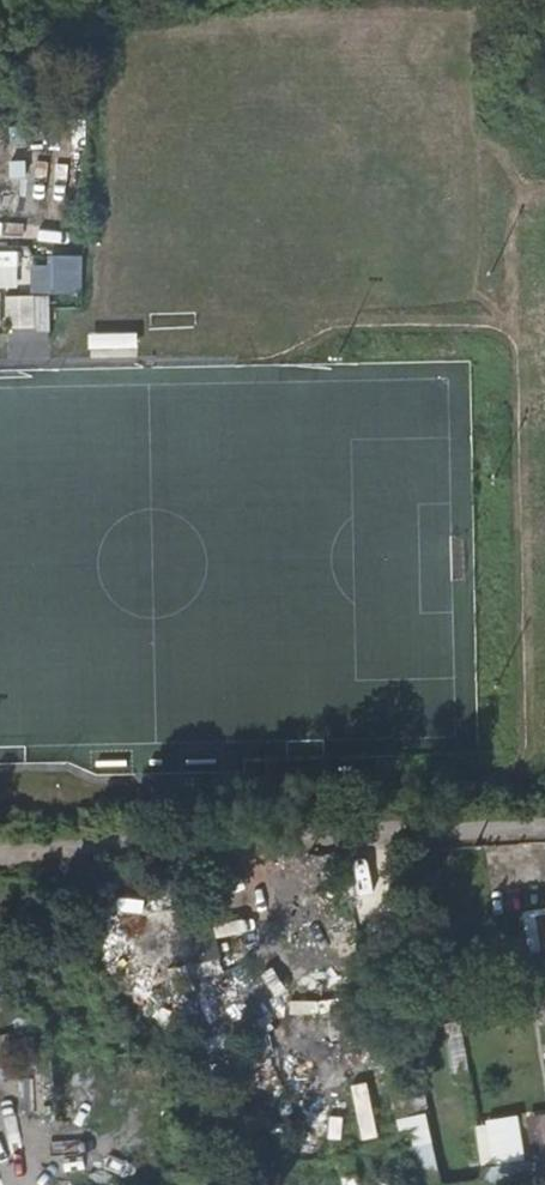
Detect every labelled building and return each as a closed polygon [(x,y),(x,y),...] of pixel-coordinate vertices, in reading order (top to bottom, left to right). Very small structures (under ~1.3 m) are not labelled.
[(30,248),(0,249),(0,285),(31,285),(30,248)] [(79,258),(33,259),(34,293),(80,292),(79,258)] [(6,295),(6,329),(50,328),(49,294),(6,295)] [(89,352),(135,352),(135,332),(89,333),(89,352)] [(524,907),(527,955),(544,953),(544,906),(524,907)] [(274,1047),(280,1072),(342,1058),(330,1003),(293,1012),(275,931),(256,935),(271,1001),(269,1001),(280,1046),(274,1047)] [(299,1008),(316,1006),(309,942),(291,944),(299,1008)] [(140,976),(173,962),(168,950),(135,963),(140,976)] [(443,1023),(452,1085),(469,1082),(460,1020),(443,1023)] [(335,1066),(290,1075),(300,1119),(325,1113),(320,1090),(339,1086),(335,1066)] [(7,1077),(9,1113),(47,1111),(45,1076),(7,1077)] [(355,1081),(339,1083),(342,1103),(329,1105),(333,1129),(321,1131),(323,1145),(365,1138),(355,1081)] [(369,1089),(373,1116),(387,1114),(382,1086),(369,1089)] [(397,1120),(412,1175),(439,1168),(423,1112),(397,1120)] [(475,1124),(486,1178),(526,1169),(515,1115),(475,1124)] [(530,1134),(534,1169),(544,1167),(544,1132),(530,1134)] [(106,1183),(104,1169),(67,1175),(69,1184),(96,1184),(106,1183)]
